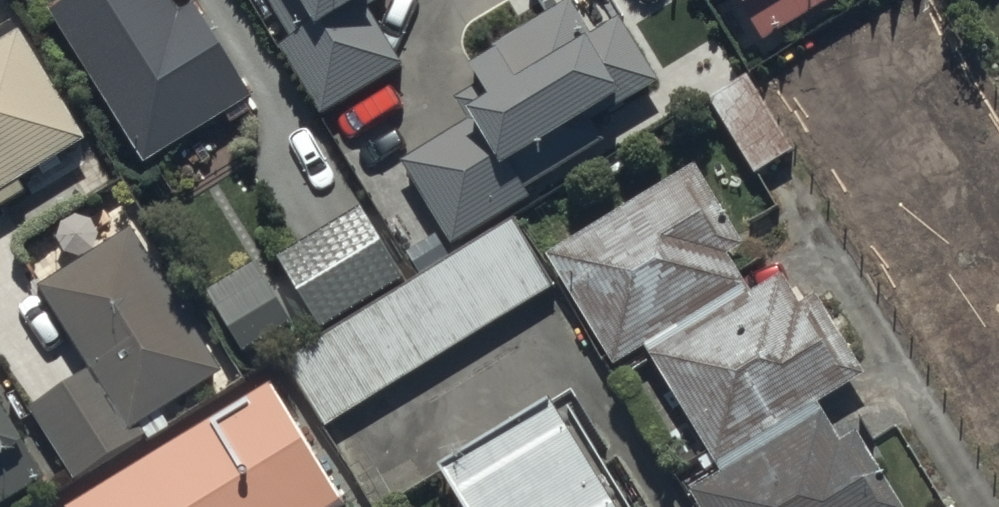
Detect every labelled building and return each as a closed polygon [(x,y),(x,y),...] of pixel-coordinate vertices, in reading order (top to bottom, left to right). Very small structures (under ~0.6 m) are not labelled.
[(151,179),(258,113),(187,0),(96,0),(55,25),(151,179)] [(299,52),(284,61),(326,129),(361,107),(411,76),(366,0),(266,0),(299,52)] [(770,55),(858,0),(735,0),(770,55)] [(597,135),(663,95),(624,32),(598,48),(576,13),(503,59),(508,68),(481,85),(487,95),(461,112),(475,135),(407,177),(457,256),(532,209),(528,203),(608,153),(597,135)] [(94,153),(26,46),(0,62),(0,211),(94,153)] [(998,217),(998,116),(978,83),(933,111),(998,217)] [(714,110),(762,187),(797,165),(749,88),(714,110)] [(827,419),(858,400),(874,390),(823,308),(807,318),(786,285),(756,304),(734,270),(750,261),(698,178),(683,188),(554,268),(627,384),(656,366),(727,481),(692,503),(695,506),(901,506),(862,445),(848,453),(827,419)] [(281,267),(324,337),(409,284),(365,215),(281,267)] [(291,375),(331,439),(559,297),(519,233),(291,375)] [(150,447),(146,440),(228,388),(137,242),(44,300),(94,380),(32,418),(78,491),(150,447)] [(204,309),(241,369),(298,334),(260,274),(204,309)] [(94,506),(343,506),(278,398),(94,506)] [(570,400),(441,480),(458,506),(636,506),(570,400)] [(0,409),(0,506),(19,506),(49,488),(0,409)]
